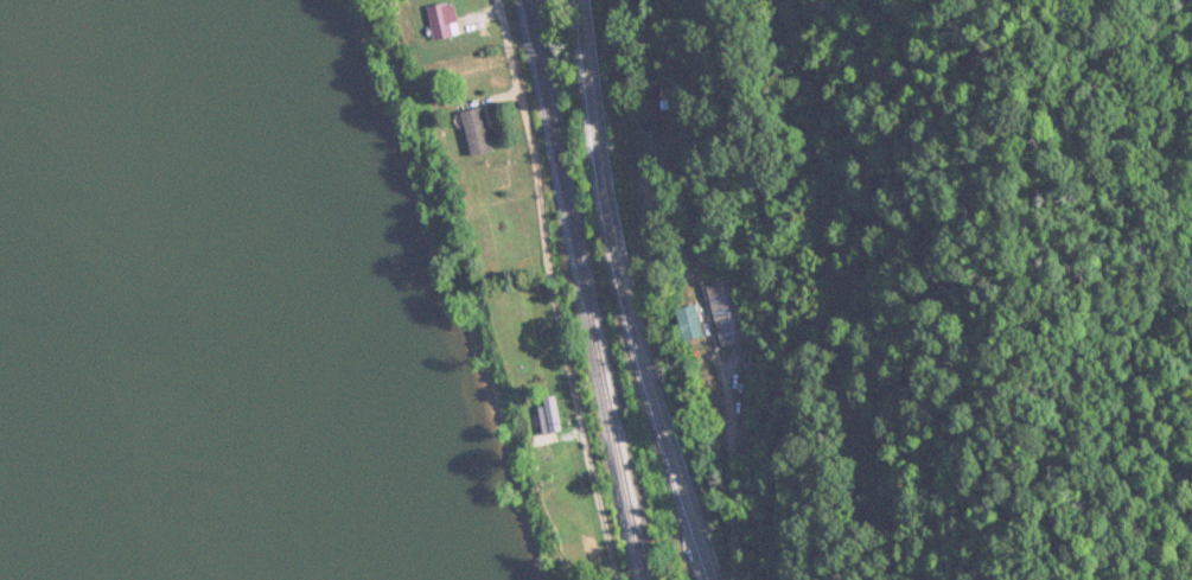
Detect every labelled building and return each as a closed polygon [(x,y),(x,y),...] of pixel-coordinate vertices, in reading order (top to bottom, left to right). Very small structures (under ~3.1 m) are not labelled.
[(496,150),(486,106),(458,112),(469,157),(496,150)] [(673,309),(680,342),(703,338),(696,305),(673,309)] [(715,308),(715,344),(729,344),(729,308),(715,308)]
